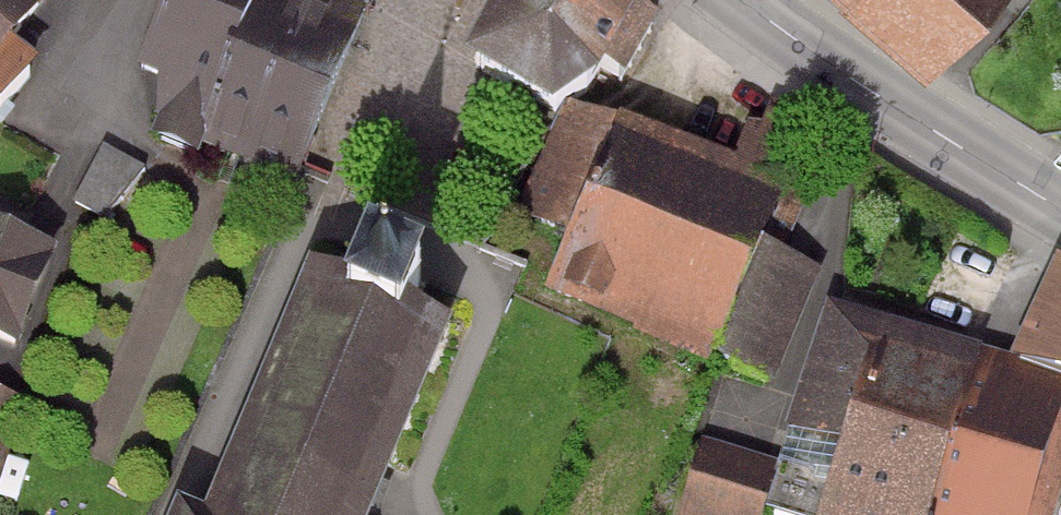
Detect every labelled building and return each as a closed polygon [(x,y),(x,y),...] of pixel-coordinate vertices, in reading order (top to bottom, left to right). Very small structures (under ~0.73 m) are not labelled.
[(23,0),(0,0),(0,22),(23,0)] [(324,0),(177,0),(156,55),(187,67),(172,106),(292,151),(346,8),(324,0)] [(474,64),(557,110),(592,92),(605,70),(616,76),(654,10),(640,3),(641,0),(509,0),(474,64)] [(939,63),(988,0),(860,0),(939,63)] [(13,66),(0,56),(0,82),(13,66)] [(763,203),(620,145),(566,279),(709,336),(763,203)] [(0,237),(0,328),(12,332),(42,253),(0,237)] [(1060,278),(1016,371),(1060,392),(1060,279),(1060,278)] [(314,289),(217,514),(384,514),(455,350),(415,333),(426,307),(362,280),(352,305),(314,289)] [(829,317),(784,449),(843,469),(828,514),(932,514),(981,367),(829,317)] [(981,367),(932,514),(1038,514),(1060,439),(1060,392),(1016,371),(984,358),(981,367)] [(0,387),(0,496),(33,398),(0,387)] [(703,446),(681,514),(765,514),(780,469),(703,446)]
